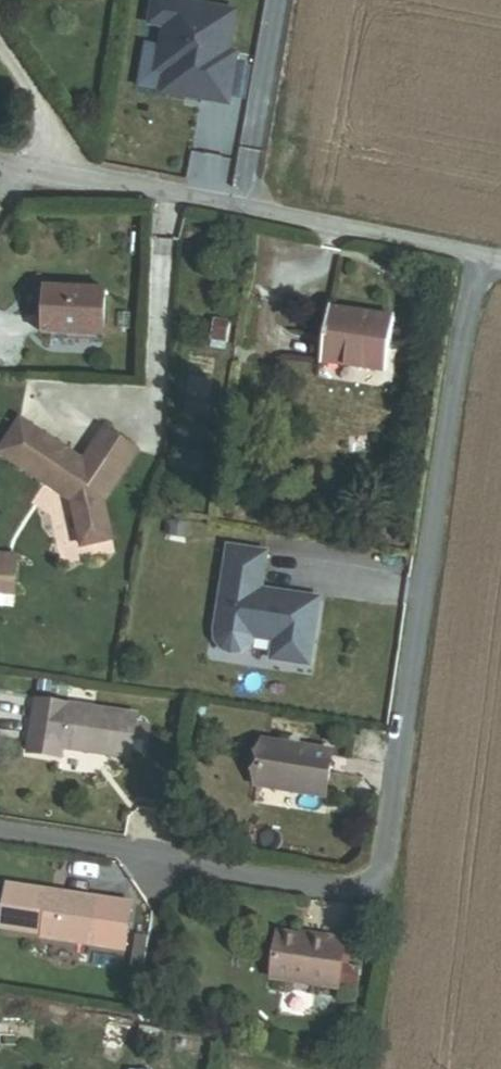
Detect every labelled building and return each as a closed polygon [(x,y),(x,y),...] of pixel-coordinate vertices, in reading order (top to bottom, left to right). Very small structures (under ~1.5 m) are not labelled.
[(162,0),(154,0),(149,26),(165,29),(156,73),(165,75),(161,95),(228,107),(237,56),(229,55),(236,14),(162,0)] [(46,340),(103,343),(105,296),(48,294),(46,340)] [(335,366),(400,376),(408,326),(343,316),(335,366)] [(227,343),(230,322),(213,319),(210,340),(227,343)] [(69,451),(20,419),(0,450),(0,454),(71,501),(81,546),(112,540),(104,502),(137,451),(104,429),(84,461),(79,459),(77,461),(66,454),(69,451)] [(16,601),(18,568),(0,567),(0,600),(16,601)] [(263,624),(272,582),(233,575),(221,641),(222,650),(227,659),(238,663),(250,663),(258,657),(262,648),(283,652),(279,671),(314,678),(323,630),(278,622),(277,626),(263,624)] [(63,757),(131,769),(138,728),(38,710),(29,762),(61,767),(63,757)] [(260,796),(327,807),(334,764),(267,754),(260,796)] [(124,951),(131,903),(7,884),(0,928),(42,934),(42,938),(124,951)] [(341,964),(345,938),(325,935),(324,940),(300,936),(301,932),(278,928),(271,979),(337,989),(338,987),(341,964)] [(356,990),(360,966),(341,964),(338,987),(356,990)]
